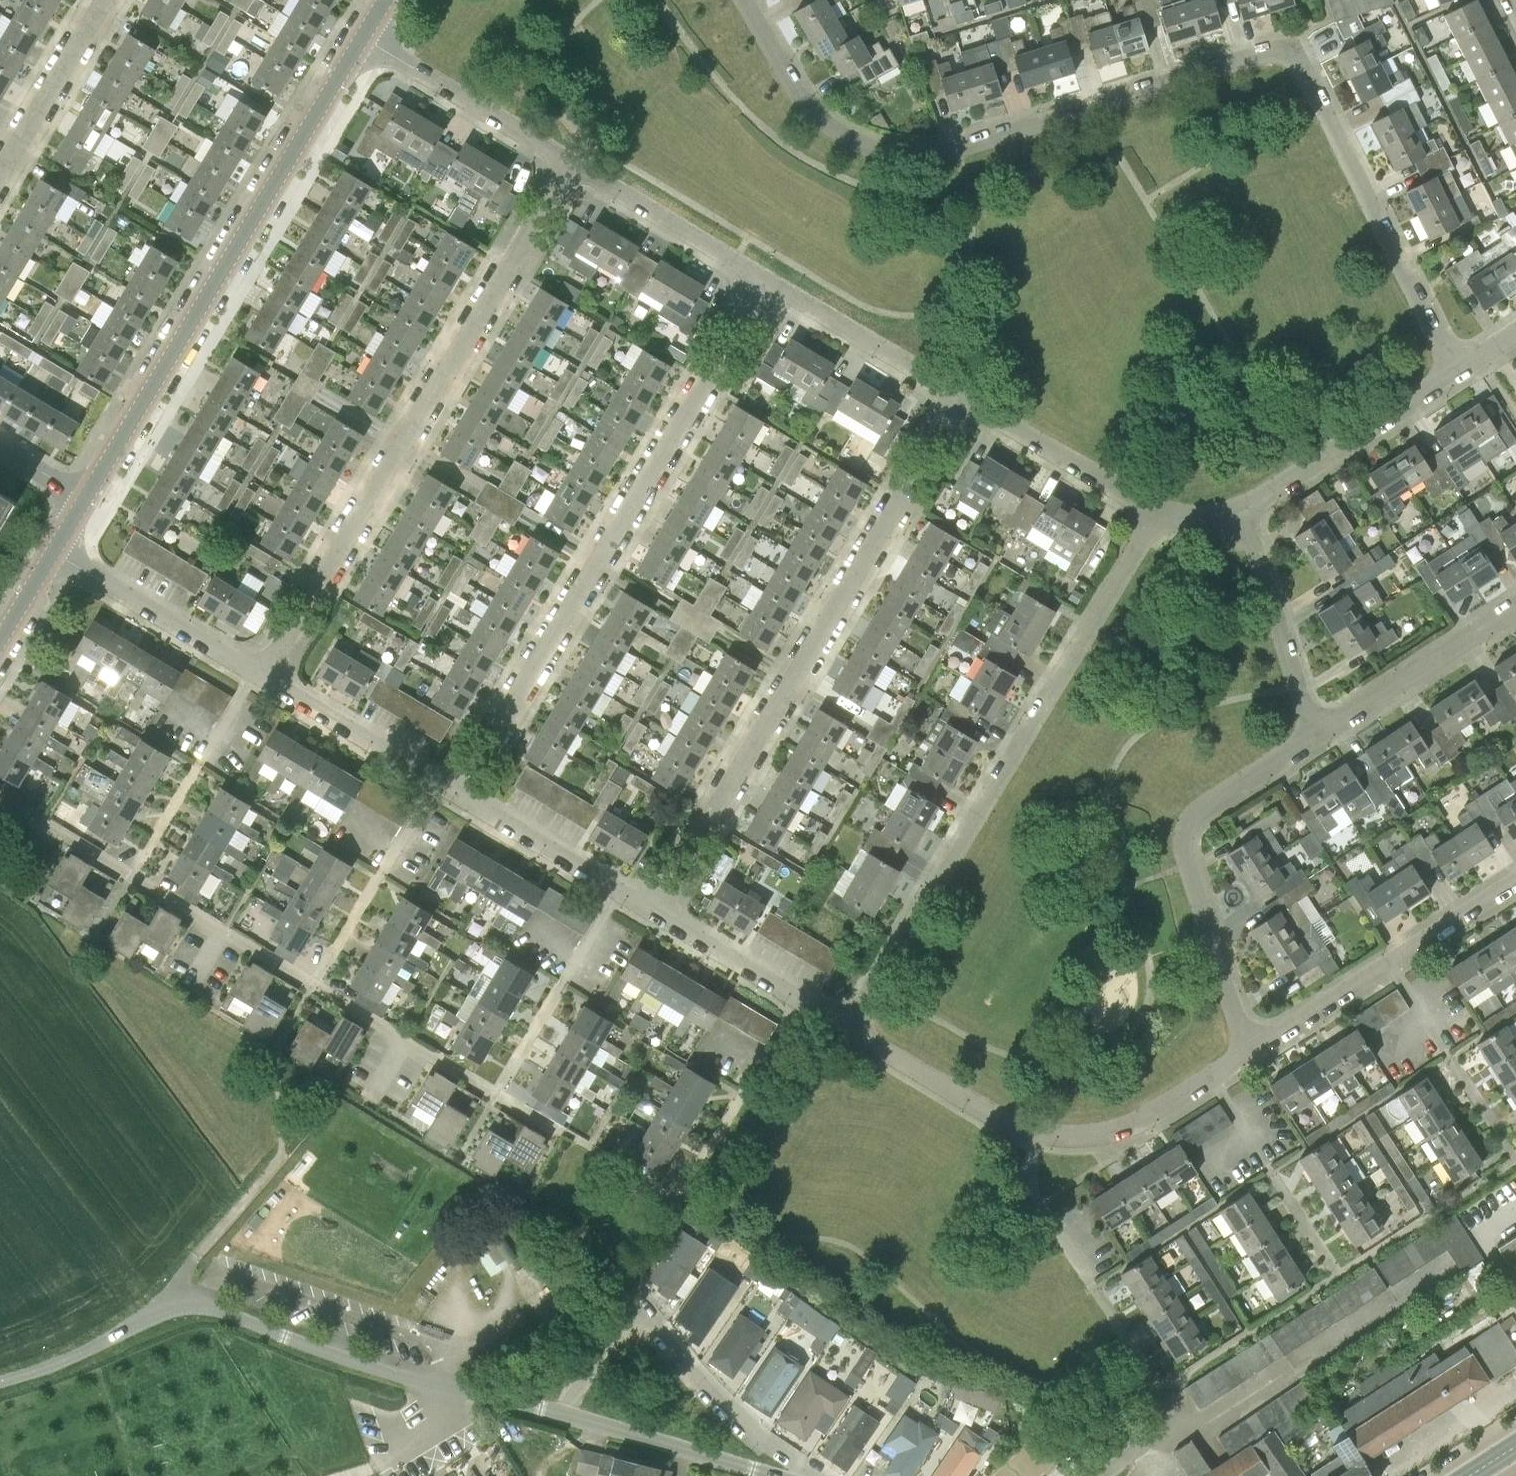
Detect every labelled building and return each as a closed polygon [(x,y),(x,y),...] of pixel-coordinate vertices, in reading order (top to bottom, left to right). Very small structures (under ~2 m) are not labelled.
[(39,36),(51,15),(26,0),(23,0),(12,20),(39,36)] [(51,15),(60,0),(26,0),(51,15)] [(168,0),(148,0),(141,12),(168,28),(181,8),(168,0)] [(237,6),(247,12),(254,0),(242,0),(237,6)] [(317,34),(329,13),(307,0),(299,0),(289,18),(317,34)] [(329,13),(337,0),(307,0),(329,13)] [(837,19),(830,6),(841,0),(818,0),(795,13),(808,36),(837,19)] [(986,15),(1003,10),(1000,0),(983,6),(986,15)] [(1026,3),(1026,0),(1007,0),(1009,8),(1026,3)] [(1123,57),(1148,50),(1140,22),(1151,19),(1146,0),(1132,0),(1134,4),(1123,8),(1126,21),(1113,25),(1123,57)] [(1197,34),(1186,0),(1146,0),(1151,19),(1162,15),(1171,43),(1197,34)] [(1197,34),(1221,27),(1212,0),(1213,0),(1186,0),(1197,34)] [(1269,12),(1265,0),(1238,0),(1244,20),(1269,12)] [(1269,12),(1294,4),(1293,0),(1265,0),(1269,12)] [(1348,18),(1342,0),(1328,0),(1335,22),(1348,18)] [(1359,14),(1355,0),(1342,0),(1348,18),(1357,15),(1359,14)] [(1371,10),(1368,0),(1355,0),(1359,14),(1371,10)] [(1383,7),(1381,0),(1368,0),(1371,10),(1383,7)] [(1416,15),(1408,0),(1404,0),(1398,3),(1407,19),(1416,15)] [(1487,21),(1476,0),(1475,0),(1444,16),(1455,37),(1487,21)] [(957,25),(974,19),(971,9),(954,15),(957,25)] [(212,26),(220,31),(229,16),(221,11),(212,26)] [(1123,57),(1113,25),(1109,12),(1084,20),(1082,14),(1071,18),(1078,42),(1089,38),(1098,65),(1123,57)] [(940,30),(957,25),(954,15),(937,20),(940,30)] [(1348,18),(1335,22),(1343,39),(1352,35),(1352,34),(1359,31),(1364,28),(1357,15),(1348,18)] [(276,39),(304,55),(317,34),(289,18),(276,39)] [(1039,48),(1050,80),(1075,72),(1066,45),(1078,42),(1071,18),(1059,22),(1060,27),(1049,30),(1053,43),(1039,48)] [(225,34),(234,39),(243,24),(235,19),(225,34)] [(830,54),(849,40),(837,19),(808,36),(821,59),(830,54)] [(26,57),(39,36),(12,20),(0,39),(0,41),(26,57)] [(1350,78),(1380,63),(1374,50),(1387,44),(1381,33),(1386,31),(1381,20),(1364,28),(1359,31),(1364,42),(1338,55),(1350,78)] [(1466,59),(1498,43),(1487,21),(1455,37),(1466,59)] [(202,42),(211,47),(220,31),(212,26),(202,42)] [(1421,47),(1430,43),(1421,26),(1413,31),(1421,47)] [(913,46),(930,40),(927,31),(910,36),(913,46)] [(116,54),(143,70),(155,49),(128,33),(116,54)] [(216,50),(225,55),(234,39),(225,34),(216,50)] [(843,76),(855,69),(865,86),(900,66),(890,48),(884,51),(878,42),(867,49),(859,35),(849,40),(830,54),(843,76)] [(1024,88),(1050,80),(1039,48),(1026,52),(1022,39),(1011,42),(1009,37),(997,41),(1004,64),(1016,61),(1024,88)] [(264,60),(291,77),(304,55),(276,39),(264,60)] [(14,78),(26,57),(0,41),(0,69),(14,78)] [(966,71),(977,103),(1002,95),(993,68),(1004,64),(997,41),(975,48),(981,66),(966,71)] [(1477,80),(1509,64),(1498,43),(1466,59),(1477,80)] [(103,74),(130,91),(143,70),(116,54),(103,74)] [(1435,75),(1444,70),(1435,54),(1427,58),(1435,75)] [(291,77),(264,60),(251,81),(279,98),(291,77)] [(952,111),(977,103),(966,71),(952,75),(948,62),(937,65),(936,60),(924,64),(931,88),(943,84),(952,111)] [(1393,100),(1415,89),(1409,78),(1404,80),(1399,70),(1387,77),(1380,63),(1350,78),(1362,102),(1387,89),(1393,100)] [(1515,88),(1515,79),(1509,64),(1477,80),(1488,102),(1515,88)] [(1,98),(14,78),(0,69),(0,98),(1,98)] [(1443,91),(1452,86),(1444,70),(1435,75),(1443,91)] [(91,95),(118,112),(130,91),(103,74),(91,95)] [(174,89),(182,94),(191,79),(183,74),(174,89)] [(188,97),(196,102),(205,87),(197,82),(188,97)] [(1515,115),(1515,88),(1488,102),(1499,123),(1515,115)] [(165,105),(173,110),(182,94),(174,89),(165,105)] [(1384,147),(1414,132),(1408,119),(1420,113),(1415,102),(1420,100),(1415,89),(1393,100),(1398,111),(1372,123),(1384,147)] [(79,116),(106,132),(118,112),(91,95),(79,116)] [(178,113),(187,118),(196,102),(188,97),(178,113)] [(1456,118),(1465,113),(1457,97),(1448,101),(1456,118)] [(227,121),(254,137),(266,116),(240,100),(227,121)] [(396,160),(403,148),(422,117),(399,104),(393,114),(383,108),(358,149),(370,157),(376,148),(396,160)] [(1464,134),(1473,129),(1465,113),(1456,118),(1464,134)] [(1515,142),(1515,115),(1499,123),(1509,145),(1515,142)] [(66,137),(93,153),(106,132),(79,116),(66,137)] [(152,132),(160,137),(170,122),(167,120),(161,117),(152,132)] [(431,174),(444,152),(434,146),(444,131),(422,117),(403,148),(425,161),(421,168),(431,174)] [(214,141),(241,158),(254,137),(227,121),(214,141)] [(178,127),(170,122),(160,137),(168,142),(178,127)] [(151,153),(160,137),(152,132),(143,147),(148,151),(151,153)] [(1427,169),(1449,157),(1443,147),(1438,149),(1433,139),(1420,145),(1414,132),(1384,147),(1396,171),(1421,158),(1427,169)] [(93,153),(66,137),(54,158),(81,174),(93,153)] [(168,142),(160,137),(151,153),(159,157),(168,142)] [(1478,161),(1487,156),(1479,140),(1470,144),(1478,161)] [(202,162),(229,178),(241,158),(214,141),(202,162)] [(446,174),(468,187),(487,156),(464,143),(455,159),(444,152),(431,174),(442,181),(446,174)] [(124,172),(133,177),(142,161),(134,156),(124,172)] [(497,213),(509,192),(510,192),(499,185),(509,169),(487,156),(468,187),(457,207),(470,215),(482,196),(490,201),(486,207),(497,213)] [(1486,177),(1495,172),(1487,156),(1478,161),(1486,177)] [(1418,216),(1449,201),(1442,187),(1454,181),(1449,171),(1454,168),(1449,157),(1427,169),(1432,180),(1406,192),(1418,216)] [(189,183),(217,199),(229,178),(202,162),(189,183)] [(138,180),(147,185),(156,170),(147,165),(138,180)] [(332,191),(360,208),(373,187),(344,170),(332,191)] [(115,187),(123,192),(133,177),(124,172),(115,187)] [(28,199),(55,216),(68,195),(41,179),(28,199)] [(129,195),(137,200),(147,185),(138,180),(129,195)] [(177,204),(204,220),(217,199),(189,183),(177,204)] [(320,211),(348,228),(360,208),(332,191),(320,211)] [(497,213),(505,218),(518,197),(509,192),(497,213)] [(1499,218),(1508,214),(1500,198),(1491,202),(1499,218)] [(16,220),(43,236),(55,216),(28,199),(16,220)] [(1455,227),(1460,238),(1483,226),(1477,215),(1472,218),(1467,208),(1455,214),(1449,201),(1418,216),(1430,240),(1455,227)] [(204,220),(177,204),(164,224),(192,241),(204,220)] [(386,224),(395,229),(403,215),(395,210),(386,224)] [(307,232),(336,249),(348,228),(320,211),(307,232)] [(400,232),(409,237),(417,223),(409,218),(400,232)] [(86,235),(95,240),(104,224),(96,219),(86,235)] [(4,241),(30,257),(43,236),(16,220),(4,241)] [(576,252),(599,266),(617,235),(595,221),(585,237),(575,231),(573,235),(565,248),(562,253),(572,259),(576,252)] [(378,238),(386,243),(395,229),(386,224),(378,238)] [(100,243),(108,248),(118,233),(109,228),(100,243)] [(1507,295),(1515,289),(1515,261),(1513,257),(1515,255),(1515,239),(1510,229),(1499,236),(1503,241),(1493,247),(1500,259),(1488,267),(1507,295)] [(435,252),(463,269),(476,248),(447,231),(435,252)] [(295,253),(323,270),(336,249),(307,232),(295,253)] [(392,246),(400,251),(409,237),(400,232),(392,246)] [(77,250),(85,255),(95,240),(86,235),(77,250)] [(628,293),(641,271),(630,264),(639,248),(617,235),(599,266),(620,279),(616,285),(628,293)] [(18,278),(30,257),(4,241),(0,247),(0,267),(18,278)] [(91,258),(99,263),(108,248),(100,243),(91,258)] [(139,266),(166,282),(179,261),(152,245),(139,266)] [(362,265),(370,270),(379,256),(370,251),(362,265)] [(451,290),(463,269),(435,252),(423,273),(451,290)] [(282,274),(311,291),(323,270),(295,253),(282,274)] [(376,273),(384,278),(392,264),(384,259),(376,273)] [(642,292),(663,304),(682,273),(660,260),(650,276),(641,271),(628,293),(638,298),(642,292)] [(73,282),(82,267),(74,262),(64,278),(73,282)] [(1485,309),(1507,295),(1488,267),(1476,275),(1468,263),(1459,269),(1456,264),(1445,271),(1459,292),(1469,285),(1485,309)] [(353,279),(362,284),(370,270),(362,265),(353,279)] [(127,287),(154,303),(166,282),(139,266),(127,287)] [(6,299),(18,278),(0,267),(0,295),(6,299)] [(73,282),(81,287),(90,272),(82,267),(73,282)] [(367,287),(376,292),(384,278),(376,273),(367,287)] [(410,294),(439,311),(451,290),(423,273),(410,294)] [(692,331),(705,309),(709,303),(698,297),(704,287),(682,273),(663,304),(685,318),(681,324),(692,331)] [(270,294),(298,311),(311,291),(282,274),(270,294)] [(61,296),(64,298),(73,282),(64,278),(55,293),(61,296)] [(64,298),(72,303),(81,287),(73,282),(64,298)] [(114,307),(141,324),(154,303),(127,287),(114,307)] [(528,308),(556,325),(569,304),(540,287),(528,308)] [(337,306),(346,311),(354,297),(345,292),(337,306)] [(257,315),(286,332),(298,311),(270,294),(257,315)] [(398,314),(426,332),(439,311),(410,294),(398,314)] [(351,315),(359,320),(368,306),(359,300),(351,315)] [(37,317),(46,322),(55,307),(46,301),(37,317)] [(329,320),(337,325),(346,311),(337,306),(329,320)] [(102,328),(129,344),(141,324),(114,307),(102,328)] [(544,346),(556,325),(528,308),(515,329),(544,346)] [(51,325),(59,330),(68,315),(60,310),(51,325)] [(385,335),(414,352),(426,332),(398,314),(385,335)] [(286,332),(257,315),(245,336),(273,353),(286,332)] [(342,329),(351,334),(359,320),(351,315),(342,329)] [(28,332),(36,337),(46,322),(37,317),(28,332)] [(41,341),(50,346),(59,330),(51,325),(41,341)] [(582,341),(591,346),(599,332),(591,327),(582,341)] [(89,349),(117,365),(129,344),(102,328),(89,349)] [(503,349),(531,366),(544,346),(515,329),(503,349)] [(18,341),(3,332),(0,336),(0,342),(13,350),(18,341)] [(373,356),(401,373),(414,352),(385,335),(373,356)] [(596,350),(604,355),(613,341),(604,336),(596,350)] [(772,370),(793,382),(813,352),(791,339),(781,354),(771,348),(758,369),(768,376),(772,370)] [(28,359),(33,351),(18,341),(13,350),(28,359)] [(574,355),(582,360),(591,346),(582,341),(574,355)] [(325,346),(319,342),(315,349),(324,354),(327,347),(325,346)] [(327,347),(324,354),(332,359),(336,353),(327,347)] [(77,370),(104,386),(117,365),(89,349),(77,370)] [(311,375),(324,354),(315,349),(302,370),(311,375)] [(491,370),(519,387),(531,366),(503,349),(491,370)] [(631,369),(659,386),(671,366),(643,349),(631,369)] [(588,364),(596,369),(604,355),(596,350),(588,364)] [(820,408),(823,409),(839,382),(829,376),(835,365),(813,352),(793,382),(805,389),(799,398),(819,410),(820,408)] [(311,375),(319,380),(332,359),(324,354),(311,375)] [(220,377),(249,394),(261,373),(233,356),(220,377)] [(360,377),(389,394),(401,373),(373,356),(360,377)] [(54,375),(59,366),(44,357),(38,365),(54,375)] [(69,384),(75,375),(59,366),(54,375),(69,384)] [(558,382),(566,388),(575,374),(566,368),(558,382)] [(646,407),(659,386),(631,369),(618,390),(646,407)] [(296,380),(316,392),(322,382),(319,380),(311,375),(302,370),(296,380)] [(478,391),(506,408),(519,387),(491,370),(478,391)] [(2,413),(18,386),(0,375),(0,412),(2,413)] [(236,415),(249,394),(220,377),(208,398),(236,415)] [(389,394),(360,377),(348,397),(376,415),(389,394)] [(571,391),(580,396),(588,382),(580,377),(571,391)] [(838,409),(859,422),(878,391),(855,378),(849,388),(839,382),(823,409),(834,416),(838,409)] [(307,401),(310,402),(316,392),(296,380),(290,390),(299,396),(307,401)] [(95,399),(100,391),(85,381),(80,390),(95,399)] [(549,396),(558,401),(566,388),(558,382),(549,396)] [(2,413),(23,426),(39,399),(18,386),(2,413)] [(290,390),(278,411),(286,417),(299,396),(290,390)] [(606,411),(634,428),(646,407),(618,390),(606,411)] [(466,412),(494,429),(506,408),(478,391),(466,412)] [(563,405),(571,410),(580,396),(571,391),(563,405)] [(872,474),(888,448),(905,421),(894,414),(900,404),(878,391),(859,422),(881,435),(861,468),(872,474)] [(295,422),(307,401),(299,396),(286,417),(295,422)] [(224,436),(236,415),(208,398),(196,418),(224,436)] [(23,426),(44,438),(59,411),(39,399),(23,426)] [(1475,447),(1487,439),(1494,450),(1504,444),(1507,448),(1515,442),(1515,441),(1503,420),(1493,427),(1478,403),(1456,417),(1475,447)] [(724,426),(752,443),(764,422),(736,405),(724,426)] [(533,423),(541,429),(550,415),(541,410),(533,423)] [(59,411),(44,438),(64,451),(81,424),(59,411)] [(286,417),(278,411),(273,418),(282,424),(286,417)] [(593,431),(622,449),(634,428),(606,411),(593,431)] [(453,432),(482,449),(494,429),(466,412),(453,432)] [(295,422),(286,417),(282,424),(284,425),(282,429),(296,438),(303,427),(295,422)] [(1439,462),(1453,483),(1473,470),(1463,454),(1475,447),(1456,417),(1434,431),(1449,455),(1439,462)] [(211,456),(224,436),(196,418),(183,439),(211,456)] [(323,439),(351,456),(364,435),(335,418),(323,439)] [(547,432),(555,437),(563,423),(555,418),(547,432)] [(524,437),(533,443),(541,429),(533,423),(524,437)] [(739,464),(752,443),(724,426),(711,446),(739,464)] [(581,452),(609,470),(622,449),(593,431),(581,452)] [(482,449),(453,432),(441,453),(469,470),(482,449)] [(538,446),(546,451),(555,437),(547,432),(538,446)] [(250,452),(258,457),(267,443),(258,437),(250,452)] [(199,477),(211,456),(183,439),(171,460),(199,477)] [(311,460),(339,477),(351,456),(323,439),(311,460)] [(777,459),(786,464),(795,450),(786,444),(777,459)] [(1443,490),(1453,483),(1439,462),(1429,468),(1413,444),(1391,459),(1411,488),(1423,480),(1430,492),(1440,485),(1443,490)] [(263,460),(272,465),(280,451),(272,446),(263,460)] [(699,467),(727,485),(739,464),(711,446),(699,467)] [(241,466),(250,471),(258,457),(250,452),(241,466)] [(569,473),(597,490),(609,470),(581,452),(569,473)] [(791,467),(800,472),(809,458),(800,453),(791,467)] [(981,514),(989,501),(1009,468),(986,455),(977,471),(967,465),(954,487),(963,493),(959,500),(981,514)] [(520,471),(523,465),(515,459),(511,466),(520,471)] [(769,473),(778,478),(786,464),(777,459),(769,473)] [(1384,497),(1374,504),(1388,525),(1399,518),(1396,514),(1406,507),(1399,496),(1411,488),(1391,459),(1369,473),(1384,497)] [(158,480),(186,498),(199,477),(171,460),(158,480)] [(255,474),(264,479),(272,465),(263,460),(255,474)] [(298,480),(327,497),(339,477),(311,460),(298,480)] [(523,465),(520,471),(528,476),(532,470),(523,465)] [(511,466),(498,487),(507,493),(520,471),(511,466)] [(686,488),(714,505),(727,485),(699,467),(686,488)] [(783,481),(791,486),(800,472),(791,467),(783,481)] [(826,488),(854,505),(867,484),(839,467),(826,488)] [(1016,531),(1018,527),(1036,497),(1026,491),(1031,481),(1009,468),(989,501),(1006,511),(1000,522),(1016,531)] [(507,493),(515,497),(528,476),(520,471),(507,493)] [(416,494),(444,511),(457,490),(428,473),(416,494)] [(556,494),(585,511),(597,490),(569,473),(556,494)] [(225,493),(234,498),(242,484),(234,479),(225,493)] [(146,501),(175,517),(186,498),(158,480),(146,501)] [(286,501),(314,518),(327,497),(298,480),(286,501)] [(500,503),(507,493),(498,487),(487,481),(481,491),(500,503)] [(753,500),(761,505),(770,491),(761,486),(753,500)] [(239,501),(247,506),(256,492),(247,487),(239,501)] [(674,508),(702,526),(714,505),(686,488),(674,508)] [(814,508),(842,525),(854,505),(826,488),(814,508)] [(486,508),(494,513),(500,503),(481,491),(475,501),(486,508)] [(11,499),(0,492),(0,518),(11,499)] [(217,507),(225,512),(234,498),(225,493),(217,507)] [(515,497),(507,493),(500,503),(520,515),(526,504),(515,497)] [(1032,526),(1054,539),(1075,506),(1052,493),(1046,503),(1036,497),(1018,527),(1028,533),(1032,526)] [(403,515),(432,532),(444,511),(416,494),(403,515)] [(585,511),(556,494),(544,515),(572,532),(585,511)] [(766,509),(775,514),(784,499),(775,494),(766,509)] [(1309,559),(1338,540),(1354,530),(1333,498),(1312,511),(1318,521),(1294,537),(1309,559)] [(744,514),(753,519),(761,505),(753,500),(744,514)] [(133,522),(162,539),(175,517),(146,501),(133,522)] [(230,515),(239,520),(247,506),(239,501),(230,515)] [(286,501),(273,522),(302,539),(314,518),(286,501)] [(494,513),(502,518),(514,525),(520,515),(500,503),(494,513)] [(1071,561),(1082,569),(1102,535),(1091,529),(1097,519),(1075,506),(1054,539),(1049,548),(1071,561)] [(494,513),(486,508),(473,529),(482,534),(494,513)] [(661,529),(689,547),(702,526),(674,508),(661,529)] [(801,529),(829,546),(842,525),(814,508),(801,529)] [(1457,560),(1475,589),(1497,575),(1482,551),(1492,544),(1478,523),(1469,508),(1458,515),(1471,535),(1461,541),(1468,553),(1457,560)] [(758,523),(767,528),(775,514),(766,509),(758,523)] [(502,518),(494,513),(482,534),(490,539),(502,518)] [(391,536),(419,553),(432,532),(403,515),(391,536)] [(1509,527),(1501,515),(1492,521),(1489,516),(1478,523),(1492,544),(1502,538),(1515,559),(1515,522),(1509,527)] [(302,539),(273,522),(261,543),(289,560),(302,539)] [(919,543),(947,560),(960,540),(931,523),(919,543)] [(210,538),(219,543),(227,529),(219,524),(210,538)] [(728,541),(737,547),(745,532),(737,527),(731,536),(724,531),(721,537),(728,541)] [(478,541),(482,534),(473,529),(469,536),(478,541)] [(649,550),(677,567),(689,547),(661,529),(649,550)] [(789,550),(817,567),(829,546),(801,529),(789,550)] [(124,551),(134,557),(147,537),(137,531),(124,551)] [(482,534),(478,541),(486,546),(490,539),(482,534)] [(742,549),(750,554),(759,540),(750,535),(742,549)] [(379,556),(407,573),(419,553),(391,536),(379,556)] [(519,556),(547,573),(560,553),(531,536),(519,556)] [(134,557),(145,563),(157,543),(147,537),(134,557)] [(202,552),(210,557),(219,543),(210,538),(202,552)] [(252,556),(258,548),(244,539),(239,548),(252,556)] [(1347,566),(1353,576),(1374,562),(1368,552),(1363,555),(1357,544),(1345,552),(1338,540),(1309,559),(1323,581),(1347,566)] [(720,555),(728,560),(737,547),(728,541),(720,555)] [(145,563),(155,570),(168,549),(157,543),(145,563)] [(906,564),(935,581),(947,560),(919,543),(906,564)] [(252,556),(266,564),(271,556),(258,548),(252,556)] [(155,570),(165,576),(178,555),(168,549),(155,570)] [(733,563),(742,569),(750,554),(742,549),(733,563)] [(677,567),(649,550),(636,571),(664,588),(677,567)] [(776,571),(804,588),(817,567),(789,550),(776,571)] [(1374,562),(1353,576),(1360,586),(1395,564),(1388,554),(1374,562)] [(165,576),(176,582),(188,562),(178,555),(165,576)] [(446,569),(454,574),(463,560),(454,555),(446,569)] [(271,556),(266,564),(263,569),(273,575),(281,562),(271,556)] [(366,577),(395,594),(407,573),(379,556),(366,577)] [(535,594),(547,573),(519,556),(507,577),(535,594)] [(1453,603),(1475,589),(1457,560),(1445,568),(1438,556),(1428,563),(1425,558),(1414,565),(1427,586),(1438,579),(1453,603)] [(1082,569),(1071,561),(1064,572),(1065,573),(1071,576),(1076,579),(1082,569)] [(176,582),(186,588),(199,568),(188,562),(176,582)] [(972,575),(981,581),(989,567),(981,562),(972,575)] [(460,577),(468,582),(476,568),(468,563),(460,577)] [(894,585),(922,602),(935,581),(906,564),(894,585)] [(186,588),(197,594),(209,574),(199,568),(186,588)] [(437,583),(446,588),(454,574),(446,569),(437,583)] [(764,591),(792,608),(804,588),(776,571),(764,591)] [(198,604),(219,616),(237,589),(215,575),(198,604)] [(964,589),(972,594),(981,581),(972,575),(964,589)] [(395,594),(366,577),(354,598),(382,615),(395,594)] [(451,591),(460,596),(468,582),(460,577),(451,591)] [(494,598),(522,615),(535,594),(507,577),(494,598)] [(714,590),(719,583),(710,578),(706,585),(714,590)] [(1011,615),(1042,634),(1056,611),(1040,602),(1046,591),(1024,578),(1018,589),(1024,593),(1011,615)] [(719,583),(714,590),(723,594),(727,588),(719,583)] [(694,605),(702,610),(714,590),(706,585),(694,605)] [(882,605),(910,622),(922,602),(894,585),(882,605)] [(1332,635),(1361,616),(1354,604),(1365,597),(1358,587),(1318,613),(1332,635)] [(237,589),(219,616),(241,629),(258,601),(237,589)] [(702,610),(710,615),(723,594),(714,590),(702,610)] [(612,612),(640,629),(652,608),(624,591),(612,612)] [(751,612),(780,629),(792,608),(764,591),(751,612)] [(421,610),(429,616),(438,602),(430,596),(421,610)] [(482,619),(510,636),(522,615),(494,598),(482,619)] [(702,610),(694,605),(683,598),(676,609),(696,620),(702,610)] [(947,616),(956,622),(964,608),(956,603),(947,616)] [(435,619),(443,624),(452,610),(443,605),(435,619)] [(869,626),(897,643),(910,622),(882,605),(869,626)] [(681,626),(690,631),(696,620),(676,609),(670,619),(681,626)] [(413,625),(421,630),(429,616),(421,610),(413,625)] [(710,615),(702,610),(696,620),(715,632),(722,622),(710,615)] [(360,620),(374,629),(379,620),(365,612),(360,620)] [(628,650),(640,629),(612,612),(599,633),(628,650)] [(780,629),(751,612),(739,633),(767,650),(780,629)] [(985,644),(1007,657),(1013,660),(1019,650),(1029,656),(1042,634),(1011,615),(998,636),(992,633),(985,644)] [(939,630),(947,635),(956,622),(947,616),(939,630)] [(1377,652),(1399,638),(1392,627),(1387,630),(1380,621),(1369,628),(1361,616),(1332,635),(1347,657),(1371,642),(1377,652)] [(427,633),(435,638),(443,624),(435,619),(427,633)] [(469,639),(498,656),(510,636),(482,619),(469,639)] [(84,654),(97,662),(115,633),(94,620),(66,668),(72,672),(84,654)] [(374,629),(388,637),(393,629),(379,620),(374,629)] [(715,632),(696,620),(690,631),(698,636),(709,642),(715,632)] [(690,631),(681,626),(670,645),(678,650),(690,631)] [(857,647),(885,664),(897,643),(869,626),(857,647)] [(686,655),(698,636),(690,631),(678,650),(686,655)] [(105,667),(119,675),(136,646),(115,633),(97,662),(86,680),(94,685),(105,667)] [(615,670),(628,650),(599,633),(587,653),(615,670)] [(402,653),(411,658),(419,644),(411,639),(402,653)] [(457,660),(485,677),(498,656),(469,639),(457,660)] [(923,658),(931,663),(940,649),(931,644),(923,658)] [(972,680),(1003,698),(1017,676),(1001,667),(1007,657),(985,644),(979,655),(985,659),(972,680)] [(678,650),(670,645),(665,653),(673,658),(678,650)] [(136,646),(119,675),(140,688),(158,659),(136,646)] [(317,675),(338,688),(355,659),(334,646),(317,675)] [(844,668),(873,685),(885,664),(857,647),(844,668)] [(355,659),(338,688),(360,700),(377,672),(376,672),(384,660),(364,648),(357,660),(355,659)] [(686,655),(678,650),(673,658),(681,663),(686,655)] [(1513,718),(1515,716),(1515,652),(1494,667),(1510,690),(1500,697),(1513,718)] [(394,667),(402,672),(411,658),(402,653),(394,667)] [(603,691),(615,670),(587,653),(574,674),(603,691)] [(714,674),(743,691),(755,670),(727,653),(714,674)] [(915,671),(923,677),(931,663),(923,658),(915,671)] [(158,659),(140,688),(163,702),(173,688),(186,696),(197,676),(185,669),(182,673),(158,659)] [(444,681),(473,698),(485,677),(457,660),(444,681)] [(873,685),(844,668),(832,688),(860,705),(873,685)] [(641,686),(650,691),(658,677),(649,672),(641,686)] [(590,712),(603,691),(574,674),(562,695),(590,712)] [(730,712),(743,691),(714,674),(702,695),(730,712)] [(186,696),(197,703),(209,683),(197,676),(186,696)] [(368,698),(378,704),(390,684),(380,678),(368,698)] [(946,708),(968,721),(974,711),(990,720),(1003,698),(972,680),(959,702),(953,698),(946,708)] [(1503,725),(1513,718),(1500,697),(1489,703),(1474,680),(1452,694),(1471,722),(1483,715),(1490,726),(1500,720),(1503,725)] [(29,705),(58,722),(72,698),(44,681),(29,705)] [(111,687),(108,693),(116,698),(123,686),(115,681),(111,687)] [(473,698),(444,681),(432,702),(460,719),(473,698)] [(655,695),(663,700),(672,686),(663,681),(655,695)] [(197,703),(209,710),(221,690),(209,683),(197,703)] [(378,704),(389,711),(401,690),(390,684),(378,704)] [(633,700),(641,705),(650,691),(641,686),(633,700)] [(209,710),(221,717),(233,697),(221,690),(209,710)] [(389,711),(399,717),(411,696),(401,690),(389,711)] [(130,706),(137,711),(144,699),(137,694),(129,706),(130,706)] [(1435,739),(1449,759),(1459,753),(1456,748),(1466,742),(1464,738),(1476,730),(1471,722),(1452,694),(1430,708),(1445,732),(1435,739)] [(578,733),(590,712),(562,695),(549,716),(578,733)] [(647,709),(655,714),(663,700),(655,695),(647,709)] [(689,715),(718,732),(730,712),(702,695),(689,715)] [(399,717),(409,723),(422,702),(411,696),(399,717)] [(903,701),(912,706),(915,701),(907,696),(903,701)] [(912,706),(903,701),(890,723),(899,728),(912,706)] [(409,723),(420,729),(432,709),(422,702),(409,723)] [(16,726),(45,744),(58,722),(29,705),(16,726)] [(933,745),(964,763),(978,741),(962,731),(968,721),(946,708),(940,719),(946,722),(933,745)] [(420,729),(430,735),(442,715),(432,709),(420,729)] [(807,729),(835,746),(848,726),(819,709),(807,729)] [(616,728),(625,733),(633,719),(625,714),(616,728)] [(430,735),(441,742),(453,721),(442,715),(430,735)] [(677,736),(705,753),(718,732),(689,715),(677,736)] [(537,736),(565,753),(578,733),(549,716),(537,736)] [(899,728),(890,723),(879,716),(873,727),(893,739),(899,728)] [(1439,766),(1449,759),(1435,739),(1425,745),(1410,721),(1388,735),(1406,764),(1419,756),(1426,768),(1436,761),(1439,766)] [(630,736),(639,741),(647,727),(638,722),(630,736)] [(3,748),(32,765),(45,744),(16,726),(3,748)] [(159,776),(171,756),(142,740),(143,739),(123,727),(119,734),(136,745),(129,759),(159,776)] [(878,744),(886,749),(893,739),(873,727),(867,737),(878,744)] [(608,741),(616,746),(625,733),(616,728),(608,741)] [(276,729),(258,758),(279,771),(297,742),(276,729)] [(823,767),(835,746),(807,729),(795,750),(823,767)] [(1371,780),(1385,801),(1395,794),(1392,790),(1402,783),(1394,772),(1406,764),(1388,735),(1366,750),(1381,774),(1371,780)] [(565,753),(537,736),(524,757),(553,774),(565,753)] [(622,750),(630,755),(639,741),(630,736),(622,750)] [(664,757),(693,774),(705,753),(677,736),(664,757)] [(59,741),(55,749),(64,755),(68,747),(59,741)] [(297,742),(279,771),(300,784),(318,755),(297,742)] [(878,744),(865,764),(874,769),(886,749),(878,744)] [(907,773),(929,786),(935,776),(951,786),(964,763),(933,745),(920,767),(913,763),(907,773)] [(34,792),(21,784),(32,765),(3,748),(0,752),(0,773),(10,779),(3,789),(27,803),(34,792)] [(115,762),(120,753),(110,748),(105,757),(115,762)] [(782,771),(810,788),(823,767),(795,750),(782,771)] [(318,755),(300,784),(322,797),(339,768),(318,755)] [(693,774),(664,757),(652,777),(680,794),(693,774)] [(159,776),(129,759),(116,780),(146,798),(159,776)] [(600,774),(609,779),(618,764),(609,759),(600,774)] [(51,776),(56,768),(46,763),(42,771),(51,776)] [(1374,807),(1385,801),(1371,780),(1361,787),(1346,763),(1324,777),(1342,806),(1354,798),(1362,809),(1371,803),(1374,807)] [(870,777),(874,769),(865,764),(861,771),(870,777)] [(515,786),(525,792),(537,771),(527,765),(515,786)] [(132,819),(146,798),(116,780),(92,767),(83,781),(107,796),(103,802),(132,819)] [(259,773),(260,771),(252,767),(246,776),(254,781),(259,773)] [(339,768),(322,797),(345,811),(354,797),(367,805),(379,785),(366,778),(364,782),(363,782),(339,768)] [(525,792),(535,798),(548,778),(537,771),(525,792)] [(770,792),(798,809),(810,788),(782,771),(770,792)] [(895,810),(925,828),(939,806),(923,796),(929,786),(907,773),(901,784),(908,788),(895,810)] [(606,810),(608,811),(622,787),(609,779),(600,774),(592,787),(601,792),(593,805),(600,809),(594,818),(599,821),(606,810)] [(631,784),(645,792),(651,784),(636,775),(631,784)] [(1307,822),(1320,843),(1330,836),(1327,831),(1337,825),(1330,814),(1342,806),(1324,777),(1302,791),(1317,815),(1307,822)] [(1515,793),(1515,790),(1508,777),(1506,778),(1515,793)] [(535,798),(546,804),(558,784),(548,778),(535,798)] [(1515,836),(1515,793),(1506,778),(1485,792),(1480,785),(1471,791),(1476,798),(1474,799),(1488,820),(1498,813),(1514,837),(1515,836)] [(273,781),(268,789),(276,794),(281,784),(274,780),(273,781)] [(546,804),(556,811),(568,790),(558,784),(546,804)] [(645,792),(659,801),(665,792),(651,784),(645,792)] [(208,811),(235,828),(250,805),(222,787),(208,811)] [(835,803),(844,808),(852,794),(844,789),(835,803)] [(556,811),(566,817),(579,796),(568,790),(556,811)] [(89,805),(94,797),(84,792),(79,800),(89,805)] [(757,812),(786,829),(798,809),(770,792),(757,812)] [(301,801),(303,797),(295,793),(289,802),(297,807),(301,801)] [(566,817),(577,823),(589,803),(579,796),(566,817)] [(391,819),(402,826),(414,806),(403,799),(391,819)] [(1453,836),(1471,865),(1493,850),(1478,826),(1488,820),(1474,799),(1464,805),(1467,811),(1458,817),(1465,828),(1453,836)] [(132,819),(103,802),(89,827),(117,844),(132,819)] [(587,829),(594,818),(600,809),(593,805),(589,803),(577,823),(587,829)] [(827,817),(836,822),(844,808),(835,803),(827,817)] [(314,809),(311,815),(319,820),(324,810),(316,806),(314,809)] [(1243,876),(1284,849),(1274,834),(1282,829),(1277,822),(1284,818),(1277,807),(1245,828),(1252,838),(1228,853),(1243,876)] [(589,838),(610,851),(627,823),(608,811),(606,810),(599,821),(589,838)] [(868,838),(890,851),(896,841),(912,850),(925,828),(895,810),(881,832),(875,828),(868,838)] [(195,832),(223,851),(236,829),(235,828),(208,811),(195,832)] [(786,829),(757,812),(745,833),(773,850),(786,829)] [(627,823),(610,851),(631,863),(648,835),(627,823)] [(248,825),(243,833),(249,836),(255,840),(260,832),(248,825)] [(810,845),(819,850),(827,835),(819,830),(810,845)] [(182,854),(211,872),(223,851),(195,832),(182,854)] [(1449,879),(1471,865),(1453,836),(1441,844),(1434,832),(1424,839),(1421,834),(1411,841),(1424,862),(1434,855),(1449,879)] [(303,838),(300,844),(309,850),(314,841),(305,836),(303,838)] [(900,871),(890,865),(896,855),(890,851),(868,838),(862,848),(869,852),(855,874),(886,893),(900,871)] [(458,839),(440,868),(460,880),(478,851),(458,839)] [(1388,878),(1407,906),(1429,892),(1414,868),(1424,862),(1411,841),(1400,848),(1403,852),(1393,858),(1401,870),(1388,878)] [(802,859),(810,864),(819,850),(810,845),(802,859)] [(749,855),(763,863),(768,855),(754,846),(749,855)] [(241,850),(235,847),(230,855),(242,862),(247,854),(241,850)] [(352,866),(322,848),(310,868),(340,886),(352,866)] [(1287,892),(1308,879),(1302,869),(1297,872),(1291,862),(1279,869),(1271,858),(1284,850),(1284,849),(1243,876),(1257,898),(1281,882),(1287,892)] [(478,851),(460,880),(482,893),(499,864),(478,851)] [(283,856),(276,852),(267,867),(274,871),(283,856)] [(73,898),(82,884),(93,865),(72,853),(69,857),(65,855),(40,897),(46,901),(54,887),(73,898)] [(186,899),(196,905),(202,894),(199,892),(211,872),(182,854),(169,875),(191,888),(186,899)] [(763,863),(777,871),(782,863),(768,855),(763,863)] [(499,864),(482,893),(503,906),(521,877),(499,864)] [(224,880),(230,883),(234,876),(222,868),(218,876),(224,880)] [(327,908),(340,886),(310,868),(306,876),(297,890),(327,908)] [(1385,921),(1407,906),(1388,878),(1377,885),(1370,873),(1368,874),(1365,869),(1345,882),(1353,894),(1359,904),(1369,897),(1385,921)] [(835,892),(829,903),(857,920),(863,909),(873,915),(886,893),(855,874),(842,896),(835,892)] [(442,879),(435,875),(428,886),(436,890),(442,879)] [(521,877),(503,906),(528,921),(536,906),(550,915),(562,895),(548,886),(545,891),(521,877)] [(274,887),(284,893),(288,885),(279,879),(274,887)] [(1266,952),(1311,922),(1313,921),(1298,900),(1315,889),(1308,879),(1287,892),(1277,899),(1283,909),(1252,930),(1266,952)] [(707,909),(728,922),(744,893),(724,880),(707,909)] [(73,898),(61,916),(83,929),(86,925),(90,927),(115,885),(109,881),(101,895),(82,884),(73,898)] [(464,892),(456,887),(449,898),(458,903),(464,892)] [(327,908),(297,890),(285,912),(314,929),(327,908)] [(728,922),(749,934),(766,906),(744,893),(728,922)] [(550,915),(562,922),(574,902),(562,895),(550,915)] [(131,958),(142,939),(150,924),(131,913),(140,899),(134,896),(108,938),(112,940),(109,945),(131,958)] [(389,921),(418,938),(422,930),(432,914),(403,897),(389,921)] [(486,905),(478,900),(471,911),(479,916),(486,905)] [(314,929),(285,912),(266,901),(262,909),(281,920),(271,936),(300,953),(314,929)] [(562,922),(574,929),(586,909),(574,902),(562,922)] [(152,964),(158,968),(183,926),(179,923),(182,919),(161,906),(150,924),(142,939),(160,951),(152,964)] [(574,929),(584,935),(596,915),(586,909),(574,929)] [(757,932),(768,938),(780,918),(770,912),(757,932)] [(507,919),(507,918),(499,913),(493,924),(501,929),(507,919)] [(768,938),(778,945),(790,924),(780,918),(768,938)] [(376,942),(406,960),(418,938),(389,921),(376,942)] [(1311,922),(1266,952),(1281,974),(1297,963),(1304,973),(1332,954),(1311,922)] [(778,945),(789,951),(801,930),(790,924),(778,945)] [(1515,967),(1515,933),(1513,928),(1492,942),(1510,971),(1515,967)] [(789,951),(799,957),(811,936),(801,930),(789,951)] [(437,949),(442,942),(429,934),(425,942),(437,949)] [(799,957),(809,963),(822,943),(811,936),(799,957)] [(363,964),(401,986),(411,993),(416,985),(408,980),(416,966),(411,963),(406,960),(376,942),(363,964)] [(1515,980),(1510,971),(1492,942),(1470,956),(1495,994),(1515,980)] [(809,963),(820,969),(832,949),(822,943),(809,963)] [(521,995),(533,975),(505,958),(506,957),(486,946),(482,953),(501,965),(493,978),(521,995)] [(639,947),(621,977),(642,989),(659,960),(639,947)] [(820,969),(830,975),(842,955),(832,949),(820,969)] [(424,971),(429,963),(416,956),(411,963),(416,966),(424,971)] [(1474,1007),(1495,994),(1470,956),(1448,970),(1467,998),(1468,997),(1474,1007)] [(461,959),(455,967),(463,973),(469,964),(461,959)] [(659,960),(642,989),(663,1002),(680,972),(659,960)] [(254,1007),(264,993),(275,975),(254,962),(251,966),(247,964),(222,1006),(227,1010),(236,996),(254,1007)] [(388,1007),(401,986),(363,964),(351,985),(388,1007)] [(680,972),(663,1002),(684,1015),(702,985),(680,972)] [(521,995),(493,978),(480,1000),(508,1017),(521,995)] [(617,999),(622,990),(615,985),(609,995),(617,999)] [(702,985),(684,1015),(709,1029),(717,1015),(726,1000),(702,985)] [(1398,1016),(1410,1008),(1397,989),(1385,996),(1398,1016)] [(264,993),(254,1007),(243,1025),(265,1038),(268,1033),(271,1036),(296,994),(291,990),(282,1004),(264,993)] [(1386,1024),(1398,1016),(1385,996),(1374,1004),(1386,1024)] [(644,1003),(636,998),(631,1007),(639,1012),(644,1003)] [(508,1017),(480,1000),(475,1007),(467,1021),(496,1039),(508,1017)] [(1509,1016),(1515,1012),(1515,1001),(1504,1009),(1509,1016)] [(731,1023),(743,1030),(755,1010),(743,1003),(731,1023)] [(1375,1031),(1386,1024),(1374,1004),(1362,1012),(1375,1031)] [(313,1067),(324,1048),(331,1033),(313,1022),(321,1008),(315,1005),(290,1047),(294,1050),(291,1054),(313,1067)] [(593,1043),(599,1047),(613,1023),(584,1006),(570,1029),(593,1043)] [(1483,1022),(1488,1030),(1509,1016),(1504,1009),(1483,1022)] [(456,1025),(460,1018),(448,1010),(443,1018),(456,1025)] [(743,1030),(755,1038),(767,1018),(755,1010),(743,1030)] [(665,1017),(666,1016),(658,1011),(652,1020),(660,1025),(665,1017)] [(1363,1039),(1375,1031),(1362,1012),(1350,1019),(1357,1029),(1363,1039)] [(334,1073),(339,1077),(365,1035),(361,1032),(364,1028),(342,1015),(331,1033),(324,1048),(342,1059),(334,1073)] [(755,1038),(765,1044),(777,1024),(767,1018),(755,1038)] [(467,1021),(452,1046),(481,1063),(496,1039),(467,1021)] [(678,1025),(674,1033),(682,1038),(687,1028),(679,1024),(678,1025)] [(1515,1050),(1515,1041),(1506,1026),(1477,1044),(1491,1066),(1515,1050)] [(557,1051),(587,1069),(599,1047),(593,1043),(570,1029),(557,1051)] [(1335,1043),(1353,1072),(1375,1058),(1363,1039),(1357,1029),(1335,1043)] [(606,1051),(618,1058),(623,1050),(611,1043),(606,1051)] [(1361,1083),(1353,1072),(1335,1043),(1314,1057),(1332,1085),(1342,1079),(1350,1090),(1361,1083)] [(1515,1080),(1515,1050),(1491,1066),(1505,1087),(1515,1080)] [(544,1073),(574,1090),(587,1069),(557,1051),(544,1073)] [(666,1056),(663,1062),(676,1070),(681,1062),(668,1054),(666,1056)] [(1311,1099),(1332,1085),(1314,1057),(1292,1071),(1311,1099)] [(597,1075),(605,1080),(610,1072),(598,1065),(593,1073),(597,1075)] [(714,1083),(686,1066),(673,1086),(703,1103),(714,1083)] [(436,1116),(446,1102),(457,1084),(436,1071),(433,1076),(429,1073),(404,1115),(410,1119),(418,1105),(436,1116)] [(1289,1113),(1311,1099),(1292,1071),(1271,1085),(1289,1113)] [(532,1093),(561,1111),(574,1090),(544,1073),(532,1093)] [(663,1091),(668,1083),(655,1075),(650,1084),(663,1091)] [(1412,1117),(1441,1098),(1427,1077),(1398,1095),(1412,1117)] [(1505,1087),(1515,1104),(1515,1080),(1505,1087)] [(1369,1096),(1374,1103),(1396,1089),(1391,1082),(1369,1096)] [(584,1086),(580,1094),(592,1101),(596,1093),(584,1086)] [(703,1103),(673,1086),(661,1108),(689,1125),(703,1103)] [(1347,1110),(1352,1118),(1374,1103),(1369,1096),(1347,1110)] [(642,1097),(637,1105),(650,1113),(655,1105),(642,1097)] [(1426,1138),(1454,1120),(1441,1098),(1412,1117),(1426,1138)] [(436,1116),(425,1134),(447,1147),(450,1143),(453,1145),(479,1103),(473,1100),(464,1114),(446,1102),(436,1116)] [(1220,1131),(1232,1123),(1219,1104),(1208,1111),(1220,1131)] [(689,1125),(661,1108),(648,1129),(677,1147),(689,1125)] [(1326,1123),(1331,1131),(1352,1118),(1347,1110),(1326,1123)] [(1209,1138),(1220,1131),(1208,1111),(1196,1119),(1209,1138)] [(1380,1137),(1387,1132),(1374,1111),(1366,1116),(1380,1137)] [(495,1176),(506,1158),(513,1143),(495,1132),(503,1118),(497,1114),(472,1156),(476,1159),(473,1163),(495,1176)] [(629,1118),(624,1127),(637,1135),(642,1126),(629,1118)] [(1197,1146),(1209,1138),(1196,1119),(1184,1126),(1197,1146)] [(1367,1146),(1374,1141),(1361,1120),(1353,1124),(1367,1146)] [(1440,1160),(1468,1141),(1454,1120),(1426,1138),(1440,1160)] [(1305,1138),(1310,1145),(1331,1131),(1326,1123),(1305,1138)] [(516,1183),(522,1186),(547,1144),(543,1142),(546,1137),(524,1124),(513,1143),(506,1158),(524,1169),(516,1183)] [(1185,1154),(1197,1146),(1184,1126),(1172,1134),(1179,1144),(1185,1154)] [(677,1147),(648,1129),(633,1154),(662,1171),(677,1147)] [(1394,1159),(1401,1154),(1387,1132),(1380,1137),(1394,1159)] [(1313,1180),(1342,1162),(1328,1140),(1299,1159),(1313,1180)] [(1381,1168),(1389,1163),(1374,1141),(1367,1146),(1381,1168)] [(1468,1141),(1440,1160),(1454,1181),(1482,1163),(1468,1141)] [(1157,1158),(1176,1186),(1197,1172),(1185,1154),(1179,1144),(1157,1158)] [(1407,1180),(1415,1175),(1401,1154),(1394,1159),(1407,1180)] [(1154,1200),(1176,1186),(1157,1158),(1136,1172),(1154,1200)] [(1327,1202),(1356,1184),(1342,1162),(1313,1180),(1327,1202)] [(1394,1188),(1402,1183),(1389,1163),(1381,1168),(1394,1188)] [(1133,1214),(1154,1200),(1136,1172),(1114,1186),(1133,1214)] [(1408,1211),(1416,1206),(1402,1183),(1394,1188),(1408,1211)] [(1341,1224),(1370,1205),(1356,1184),(1327,1202),(1341,1224)] [(1111,1228),(1133,1214),(1114,1186),(1093,1199),(1111,1228)] [(1422,1186),(1414,1191),(1422,1202),(1429,1197),(1422,1186)] [(1234,1232),(1262,1213),(1249,1192),(1220,1210),(1234,1232)] [(1192,1210),(1197,1218),(1219,1204),(1214,1196),(1192,1210)] [(1370,1205),(1341,1224),(1355,1245),(1384,1227),(1370,1205)] [(1171,1223),(1176,1231),(1197,1218),(1192,1210),(1171,1223)] [(1248,1253),(1276,1235),(1262,1213),(1234,1232),(1248,1253)] [(1456,1260),(1477,1246),(1455,1214),(1434,1228),(1447,1248),(1456,1260)] [(1150,1237),(1155,1245),(1176,1231),(1171,1223),(1150,1237)] [(492,1275),(518,1258),(495,1224),(469,1242),(492,1275)] [(1203,1254),(1211,1249),(1196,1226),(1189,1231),(1203,1254)] [(1436,1255),(1447,1248),(1434,1228),(1423,1235),(1436,1255)] [(650,1279),(661,1286),(693,1236),(681,1229),(650,1279)] [(706,1244),(717,1251),(723,1241),(713,1234),(706,1244)] [(1198,1258),(1197,1256),(1183,1235),(1175,1240),(1190,1263),(1198,1258)] [(1262,1275),(1290,1256),(1276,1235),(1248,1253),(1262,1275)] [(1425,1263),(1436,1255),(1423,1235),(1412,1242),(1425,1263)] [(1498,1246),(1515,1274),(1515,1235),(1498,1246)] [(1126,1252),(1132,1260),(1155,1245),(1150,1237),(1126,1252)] [(1414,1270),(1425,1263),(1412,1242),(1401,1249),(1414,1270)] [(1464,1273),(1485,1259),(1477,1246),(1456,1260),(1464,1273)] [(1403,1277),(1414,1270),(1401,1249),(1389,1257),(1403,1277)] [(1135,1296),(1164,1277),(1150,1256),(1122,1274),(1135,1296)] [(1290,1256),(1262,1275),(1276,1296),(1304,1278),(1290,1256)] [(1215,1257),(1208,1262),(1217,1275),(1224,1271),(1215,1257)] [(1392,1285),(1403,1277),(1389,1257),(1378,1264),(1392,1285)] [(1204,1284),(1211,1279),(1198,1258),(1190,1263),(1204,1284)] [(744,1274),(754,1280),(761,1270),(751,1263),(744,1274)] [(694,1334),(711,1310),(719,1315),(738,1287),(706,1265),(670,1318),(694,1334)] [(1376,1296),(1387,1289),(1373,1267),(1362,1274),(1376,1296)] [(1229,1295),(1237,1290),(1224,1271),(1217,1275),(1229,1295)] [(1365,1303),(1376,1296),(1362,1274),(1351,1281),(1365,1303)] [(1149,1317),(1178,1299),(1164,1277),(1135,1296),(1149,1317)] [(1217,1305),(1225,1300),(1211,1279),(1204,1284),(1217,1305)] [(1354,1310),(1365,1303),(1351,1281),(1340,1289),(1354,1310)] [(1343,1317),(1354,1310),(1340,1289),(1329,1296),(1343,1317)] [(1332,1324),(1343,1317),(1329,1296),(1318,1303),(1332,1324)] [(1497,1296),(1487,1302),(1493,1313),(1503,1306),(1497,1296)] [(794,1307),(788,1316),(818,1337),(830,1321),(827,1319),(824,1316),(806,1303),(800,1299),(794,1307)] [(1163,1339),(1192,1320),(1178,1299),(1149,1317),(1163,1339)] [(778,1311),(787,1317),(788,1317),(788,1316),(794,1307),(784,1300),(777,1311),(778,1311)] [(1230,1325),(1238,1320),(1225,1300),(1217,1305),(1230,1325)] [(1321,1331),(1332,1324),(1318,1303),(1307,1310),(1321,1331)] [(1310,1338),(1321,1331),(1307,1310),(1296,1317),(1310,1338)] [(707,1361),(732,1378),(765,1328),(740,1312),(707,1361)] [(1299,1345),(1310,1338),(1296,1317),(1285,1324),(1299,1345)] [(1192,1320),(1163,1339),(1177,1360),(1206,1342),(1192,1320)] [(830,1321),(818,1337),(827,1344),(839,1327),(838,1327),(830,1321)] [(1364,1459),(1515,1362),(1515,1348),(1499,1322),(1464,1345),(1465,1345),(1440,1361),(1435,1352),(1343,1411),(1348,1419),(1341,1424),(1347,1435),(1364,1459)] [(1288,1353),(1299,1345),(1285,1324),(1274,1331),(1288,1353)] [(1277,1360),(1288,1353),(1274,1331),(1263,1338),(1277,1360)] [(818,1337),(810,1347),(821,1354),(827,1344),(818,1337)] [(1266,1367),(1277,1360),(1263,1338),(1252,1345),(1266,1367)] [(739,1395),(770,1416),(803,1365),(772,1345),(739,1395)] [(1255,1374),(1266,1367),(1252,1345),(1242,1352),(1255,1374)] [(1245,1381),(1255,1374),(1242,1352),(1231,1359),(1245,1381)] [(1234,1388),(1245,1381),(1231,1359),(1220,1367),(1234,1388)] [(1223,1395),(1234,1388),(1220,1367),(1209,1374),(1223,1395)] [(824,1410),(832,1415),(846,1395),(808,1369),(775,1417),(804,1438),(824,1410)] [(852,1371),(845,1381),(855,1388),(862,1378),(852,1371)] [(1212,1402),(1223,1395),(1209,1374),(1198,1381),(1212,1402)] [(1201,1409),(1212,1402),(1198,1381),(1187,1388),(1201,1409)] [(1305,1410),(1316,1402),(1302,1381),(1291,1389),(1305,1410)] [(971,1390),(966,1387),(959,1385),(958,1386),(954,1398),(966,1403),(971,1390)] [(1295,1416),(1305,1410),(1291,1389),(1281,1396),(1295,1416)] [(1293,1418),(1295,1416),(1281,1396),(1271,1402),(1284,1423),(1293,1418)] [(891,1400),(884,1410),(894,1417),(901,1407),(891,1400)] [(818,1450),(830,1459),(865,1411),(853,1402),(818,1450)] [(1273,1430),(1284,1423),(1271,1402),(1260,1409),(1273,1430)] [(891,1475),(904,1455),(917,1462),(935,1431),(927,1426),(930,1421),(906,1409),(872,1468),(891,1475)] [(1249,1416),(1263,1436),(1273,1430),(1260,1409),(1249,1416)] [(940,1413),(934,1423),(944,1429),(950,1419),(940,1413)] [(1263,1436),(1249,1416),(1239,1423),(1252,1443),(1263,1436)] [(1231,1457),(1208,1472),(1201,1475),(1261,1475),(1268,1471),(1272,1475),(1306,1475),(1285,1446),(1280,1437),(1297,1425),(1293,1418),(1284,1423),(1273,1430),(1263,1436),(1252,1443),(1241,1450),(1231,1457)] [(1241,1450),(1252,1443),(1239,1423),(1229,1430),(1241,1450)] [(1305,1432),(1300,1424),(1297,1425),(1280,1437),(1285,1446),(1305,1432)] [(982,1436),(992,1443),(999,1433),(989,1427),(982,1436)] [(1219,1437),(1231,1457),(1241,1450),(1229,1430),(1219,1437)] [(1364,1459),(1347,1435),(1333,1444),(1339,1455),(1311,1472),(1314,1475),(1374,1475),(1364,1459)] [(930,1475),(964,1475),(978,1454),(956,1439),(930,1475)] [(639,1464),(582,1449),(576,1471),(596,1475),(636,1475),(639,1464)] [(672,1473),(639,1464),(636,1475),(671,1475),(672,1473)]
